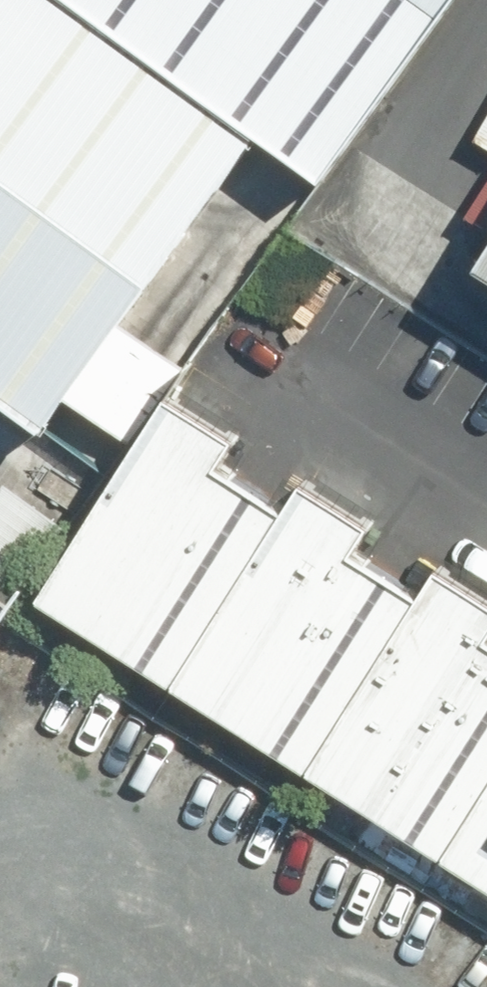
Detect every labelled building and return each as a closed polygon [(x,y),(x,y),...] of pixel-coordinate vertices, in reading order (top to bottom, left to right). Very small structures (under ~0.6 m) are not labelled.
[(123,320),(261,134),(78,0),(0,0),(0,392),(45,425),(69,393),(131,439),(185,366),(123,320)] [(261,134),(323,180),(457,0),(78,0),(261,134)] [(161,700),(273,525),(239,503),(205,482),(222,455),(153,412),(26,613),(161,700)] [(69,525),(5,479),(0,486),(0,618),(69,525)] [(293,783),(404,610),(373,590),(341,570),(359,543),(289,499),(273,525),(161,700),(293,783)] [(486,780),(486,665),(471,655),(486,630),(486,627),(420,584),(404,610),(293,783),(429,870),(486,780)] [(429,870),(486,907),(486,780),(429,870)]
